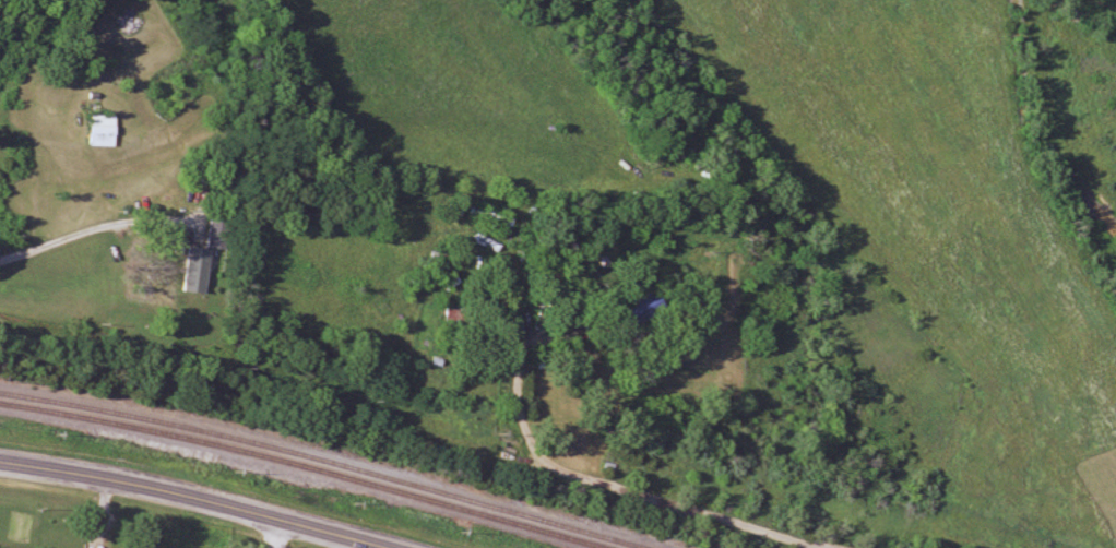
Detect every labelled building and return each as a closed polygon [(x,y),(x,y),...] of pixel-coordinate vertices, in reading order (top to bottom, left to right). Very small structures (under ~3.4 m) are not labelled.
[(117,115),(93,115),(93,146),(117,146),(117,115)] [(230,222),(210,220),(207,248),(227,250),(230,222)] [(187,233),(174,232),(173,256),(187,256),(187,233)] [(630,327),(670,313),(663,294),(623,308),(630,327)] [(447,320),(469,321),(469,310),(447,309),(447,320)]
